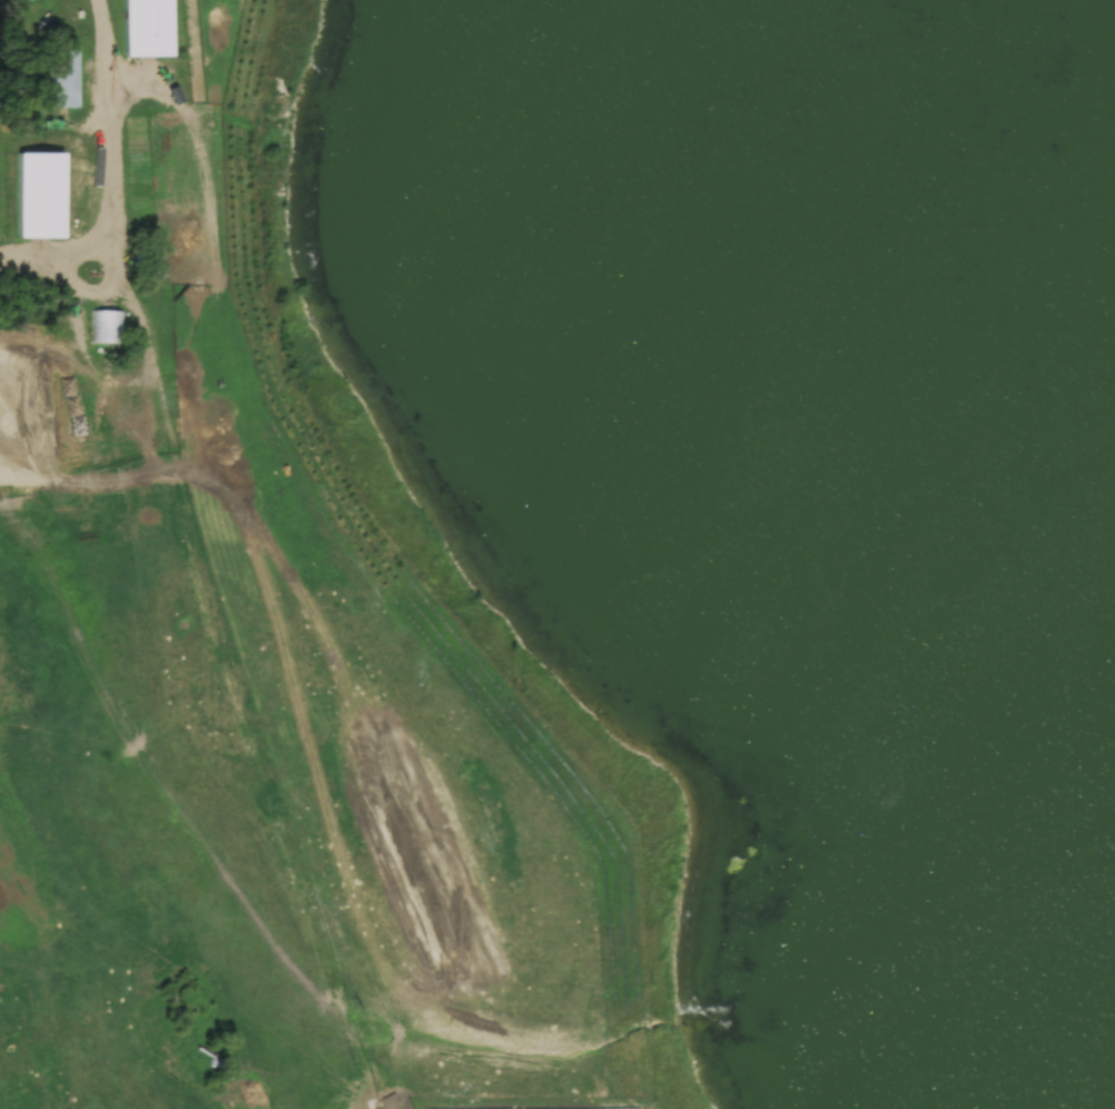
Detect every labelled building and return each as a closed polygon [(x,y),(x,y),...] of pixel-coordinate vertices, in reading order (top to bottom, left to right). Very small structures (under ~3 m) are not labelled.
[(168,0),(135,0),(134,14),(123,14),(122,51),(168,52),(168,0)] [(46,106),(77,106),(77,46),(46,46),(46,106)] [(62,238),(62,151),(9,151),(9,238),(62,238)] [(91,309),(91,341),(125,341),(125,309),(91,309)]
